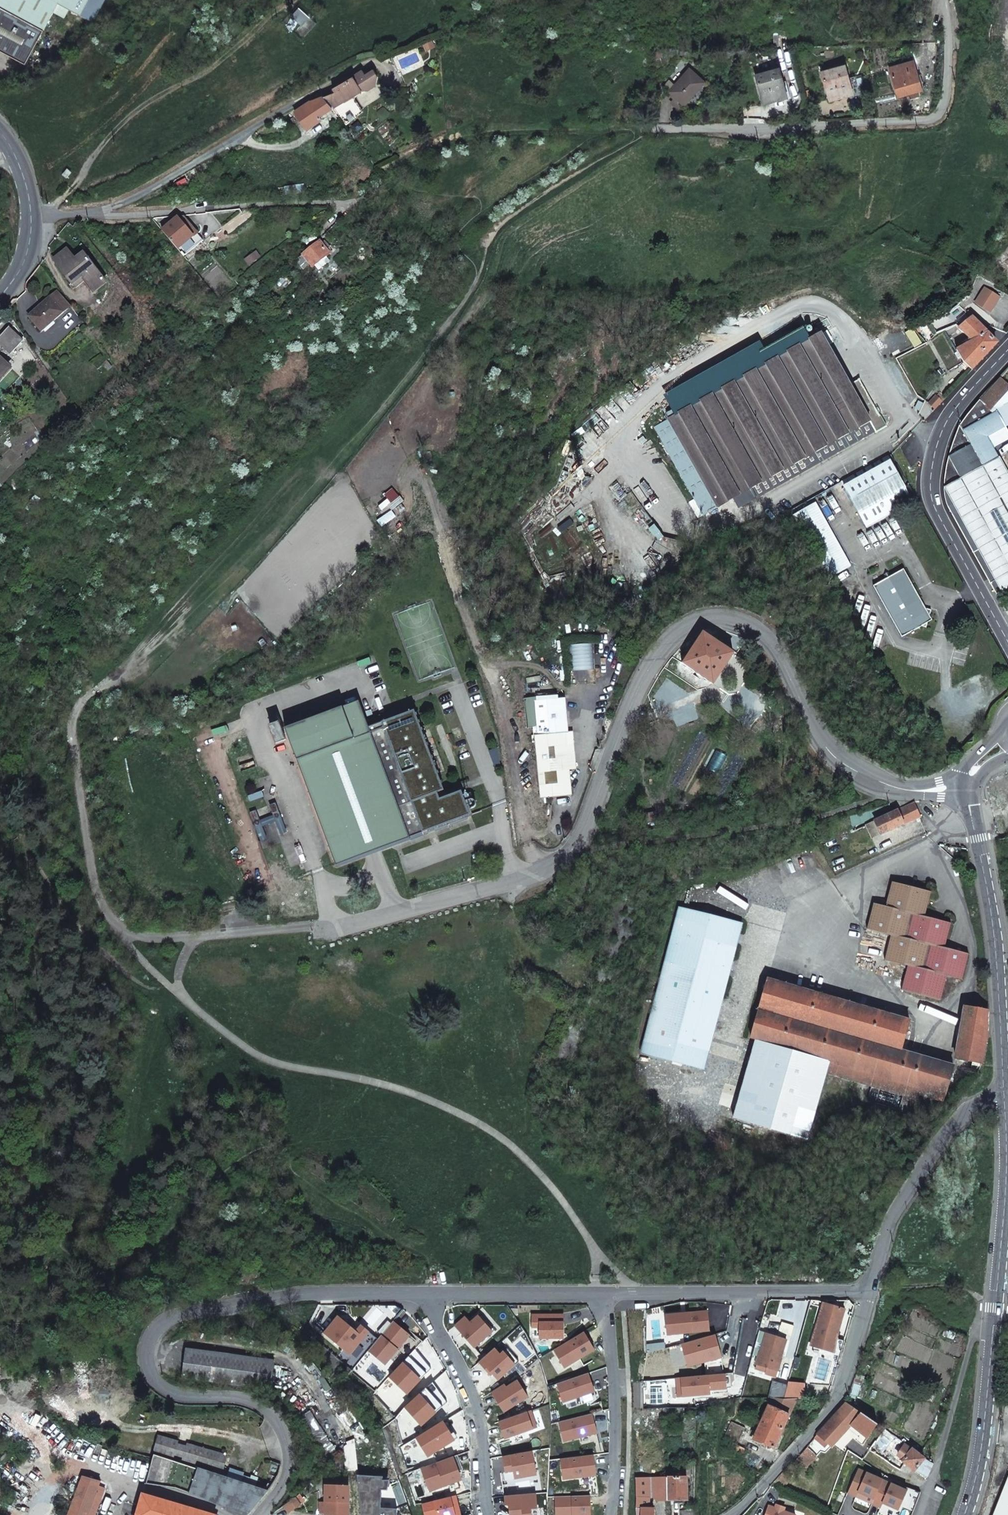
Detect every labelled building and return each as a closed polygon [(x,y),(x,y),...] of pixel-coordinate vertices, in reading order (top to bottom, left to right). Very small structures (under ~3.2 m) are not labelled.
[(25,65),(44,31),(53,13),(58,3),(52,0),(0,0),(0,51),(25,65)] [(58,3),(69,9),(80,15),(81,15),(53,0),(52,0),(58,3)] [(81,15),(89,0),(53,0),(81,15)] [(69,9),(58,3),(53,13),(64,19),(69,9)] [(299,9),(292,16),(302,25),(309,17),(299,9)] [(432,41),(423,45),(426,51),(435,47),(432,41)] [(898,96),(918,90),(914,75),(917,74),(913,61),(890,68),(898,96)] [(829,100),(848,94),(844,80),(849,78),(845,65),(821,72),(829,100)] [(763,103),(784,97),(779,82),(783,81),(779,68),(756,74),(763,103)] [(362,70),(332,88),(334,92),(323,96),(332,108),(340,121),(343,119),(346,124),(363,113),(352,95),(360,90),(366,90),(376,84),(378,76),(373,69),(365,74),(362,70)] [(684,105),(704,82),(689,69),(669,92),(684,105)] [(318,113),(332,108),(323,96),(309,102),(309,101),(295,111),(307,129),(321,119),(318,113)] [(71,172),(67,169),(63,174),(67,178),(71,172)] [(304,193),(304,185),(278,188),(278,196),(304,193)] [(177,220),(163,231),(176,248),(184,257),(204,241),(185,219),(177,220)] [(303,255),(312,266),(329,253),(320,242),(303,255)] [(94,291),(105,282),(84,254),(76,260),(67,250),(54,260),(72,284),(83,276),(94,291)] [(28,316),(42,331),(70,306),(57,291),(28,316)] [(963,362),(972,370),(996,343),(972,318),(959,328),(974,344),(956,350),(963,362)] [(9,354),(23,340),(9,327),(0,337),(0,346),(9,354)] [(827,331),(655,427),(704,515),(734,498),(739,507),(874,431),(875,432),(886,426),(880,415),(879,416),(859,380),(850,385),(827,343),(832,340),(827,331)] [(9,367),(0,358),(0,377),(9,367)] [(1000,458),(998,450),(996,452),(988,437),(1005,427),(997,412),(992,415),(1007,397),(1007,392),(997,383),(974,405),(964,417),(961,421),(958,428),(954,437),(949,456),(947,465),(944,483),(944,488),(1000,458)] [(929,404),(936,409),(942,402),(936,396),(929,404)] [(841,482),(867,528),(913,502),(888,456),(841,482)] [(1007,587),(1007,472),(1000,458),(944,488),(953,504),(948,506),(997,593),(1007,587)] [(794,515),(828,578),(851,566),(816,502),(794,515)] [(873,586),(902,637),(921,626),(926,627),(928,622),(929,615),(931,610),(925,608),(921,607),(918,601),(921,600),(904,569),(873,586)] [(713,684),(733,654),(703,634),(683,664),(713,684)] [(735,653),(739,646),(724,636),(719,642),(735,653)] [(571,795),(567,745),(570,744),(572,743),(572,742),(573,739),(572,731),(568,731),(565,698),(534,701),(536,727),(533,727),(540,798),(571,795)] [(359,701),(286,729),(336,865),(466,816),(458,793),(436,801),(434,794),(441,791),(415,721),(410,722),(407,714),(404,707),(379,716),(381,719),(368,724),(359,701)] [(412,712),(407,714),(410,722),(415,721),(412,712)] [(280,726),(270,729),(276,744),(286,740),(280,726)] [(470,800),(465,802),(469,810),(473,808),(475,807),(476,805),(476,803),(474,801),(472,800),(470,800)] [(897,811),(874,821),(879,829),(881,835),(920,817),(914,803),(897,811)] [(891,935),(885,960),(908,966),(901,990),(940,1000),(947,976),(962,980),(968,954),(944,948),(951,924),(924,917),(930,892),(892,882),(886,907),(873,904),(867,929),(891,935)] [(702,1069),(743,924),(680,907),(639,1051),(702,1069)] [(828,1073),(916,1099),(917,1094),(944,1101),(954,1067),(901,1052),(910,1021),(767,980),(751,1038),(756,1040),(733,1119),(806,1141),(829,1061),(831,1061),(828,1073)] [(987,1032),(988,1011),(965,1007),(956,1059),(982,1063),(987,1032)] [(841,1322),(845,1309),(823,1303),(819,1316),(815,1332),(814,1332),(810,1345),(832,1352),(836,1339),(840,1322),(841,1322)] [(707,1310),(665,1316),(668,1335),(710,1329),(707,1310)] [(564,1316),(532,1315),(532,1327),(539,1327),(539,1338),(564,1338),(564,1316)] [(465,1317),(455,1326),(474,1348),(493,1332),(479,1316),(471,1323),(465,1317)] [(482,1316),(479,1316),(493,1332),(494,1330),(482,1316)] [(338,1317),(324,1334),(359,1363),(369,1351),(378,1340),(361,1326),(356,1332),(338,1317)] [(378,1340),(369,1351),(385,1365),(410,1336),(393,1322),(378,1340)] [(584,1332),(554,1350),(564,1368),(594,1350),(584,1332)] [(781,1358),(787,1340),(768,1334),(766,1341),(765,1340),(762,1353),(757,1369),(765,1371),(767,1367),(778,1371),(782,1358),(781,1358)] [(715,1335),(681,1344),(688,1367),(722,1358),(715,1335)] [(496,1382),(515,1365),(502,1350),(499,1353),(495,1348),(477,1363),(484,1372),(486,1370),(496,1382)] [(271,1389),(274,1361),(186,1349),(182,1377),(271,1389)] [(414,1352),(390,1377),(408,1394),(431,1369),(414,1352)] [(588,1373),(557,1384),(563,1403),(595,1392),(588,1373)] [(725,1374),(675,1378),(677,1398),(727,1393),(725,1374)] [(504,1384),(492,1392),(504,1412),(528,1397),(518,1381),(507,1388),(504,1384)] [(781,1401),(785,1386),(771,1381),(763,1401),(771,1401),(781,1401)] [(431,1384),(405,1408),(422,1425),(447,1403),(431,1384)] [(774,1448),(795,1402),(781,1401),(771,1401),(754,1439),(774,1448)] [(817,1434),(815,1438),(825,1447),(828,1444),(831,1447),(851,1425),(867,1438),(871,1432),(877,1436),(882,1428),(878,1424),(877,1424),(846,1403),(817,1434)] [(325,1461),(336,1453),(309,1411),(298,1418),(318,1450),(325,1461)] [(499,1422),(505,1439),(537,1428),(531,1411),(499,1422)] [(592,1414),(559,1422),(564,1442),(597,1434),(592,1414)] [(441,1423),(452,1441),(458,1438),(446,1420),(441,1423)] [(737,1444),(745,1428),(732,1422),(725,1437),(737,1444)] [(441,1423),(418,1438),(429,1456),(452,1441),(441,1423)] [(223,1471),(227,1456),(159,1436),(155,1451),(223,1471)] [(805,1463),(808,1465),(817,1456),(807,1447),(795,1460),(802,1465),(805,1463)] [(901,1458),(903,1460),(902,1461),(925,1479),(930,1469),(933,1463),(928,1461),(913,1449),(909,1453),(902,1447),(897,1455),(901,1457),(901,1458)] [(533,1451),(503,1456),(505,1466),(507,1465),(508,1472),(514,1471),(515,1479),(537,1475),(533,1451)] [(154,1454),(146,1484),(176,1489),(190,1493),(199,1495),(209,1500),(250,1513),(268,1492),(272,1487),(258,1481),(255,1487),(198,1469),(154,1454)] [(458,1455),(453,1457),(459,1472),(464,1470),(458,1455)] [(561,1459),(563,1479),(596,1475),(594,1455),(561,1459)] [(453,1457),(421,1468),(430,1492),(459,1481),(456,1473),(459,1472),(453,1457)] [(507,1465),(505,1466),(506,1473),(504,1473),(505,1481),(515,1479),(514,1471),(508,1472),(507,1465)] [(687,1500),(687,1477),(684,1478),(684,1469),(666,1469),(666,1478),(667,1500),(687,1500)] [(882,1503),(898,1510),(907,1491),(858,1469),(847,1493),(856,1497),(856,1496),(858,1492),(874,1499),(872,1503),(872,1504),(880,1507),(881,1507),(882,1503)] [(774,1482),(782,1488),(792,1478),(783,1471),(774,1482)] [(993,1514),(1007,1514),(1007,1475),(993,1514)] [(96,1495),(100,1481),(88,1477),(80,1488),(96,1495)] [(360,1477),(362,1514),(398,1514),(399,1511),(408,1507),(400,1483),(383,1482),(384,1478),(360,1477)] [(648,1498),(653,1497),(656,1501),(667,1500),(666,1478),(635,1478),(636,1497),(636,1509),(652,1509),(652,1506),(649,1506),(648,1498)] [(349,1486),(348,1486),(327,1486),(326,1486),(326,1514),(335,1514),(348,1514),(349,1486)] [(96,1495),(80,1488),(76,1494),(68,1514),(88,1514),(96,1495)] [(858,1492),(856,1496),(872,1503),(874,1499),(858,1492)] [(143,1493),(137,1514),(214,1514),(143,1493)] [(505,1496),(506,1505),(509,1505),(510,1514),(532,1514),(531,1509),(537,1508),(536,1493),(505,1496)] [(422,1504),(425,1514),(460,1514),(455,1496),(422,1504)] [(555,1497),(556,1514),(591,1514),(590,1496),(555,1497)] [(300,1505),(295,1498),(283,1506),(289,1512),(300,1505)] [(882,1503),(881,1507),(897,1514),(898,1510),(882,1503)] [(765,1514),(794,1514),(783,1511),(785,1507),(777,1504),(775,1508),(768,1506),(765,1514)]
